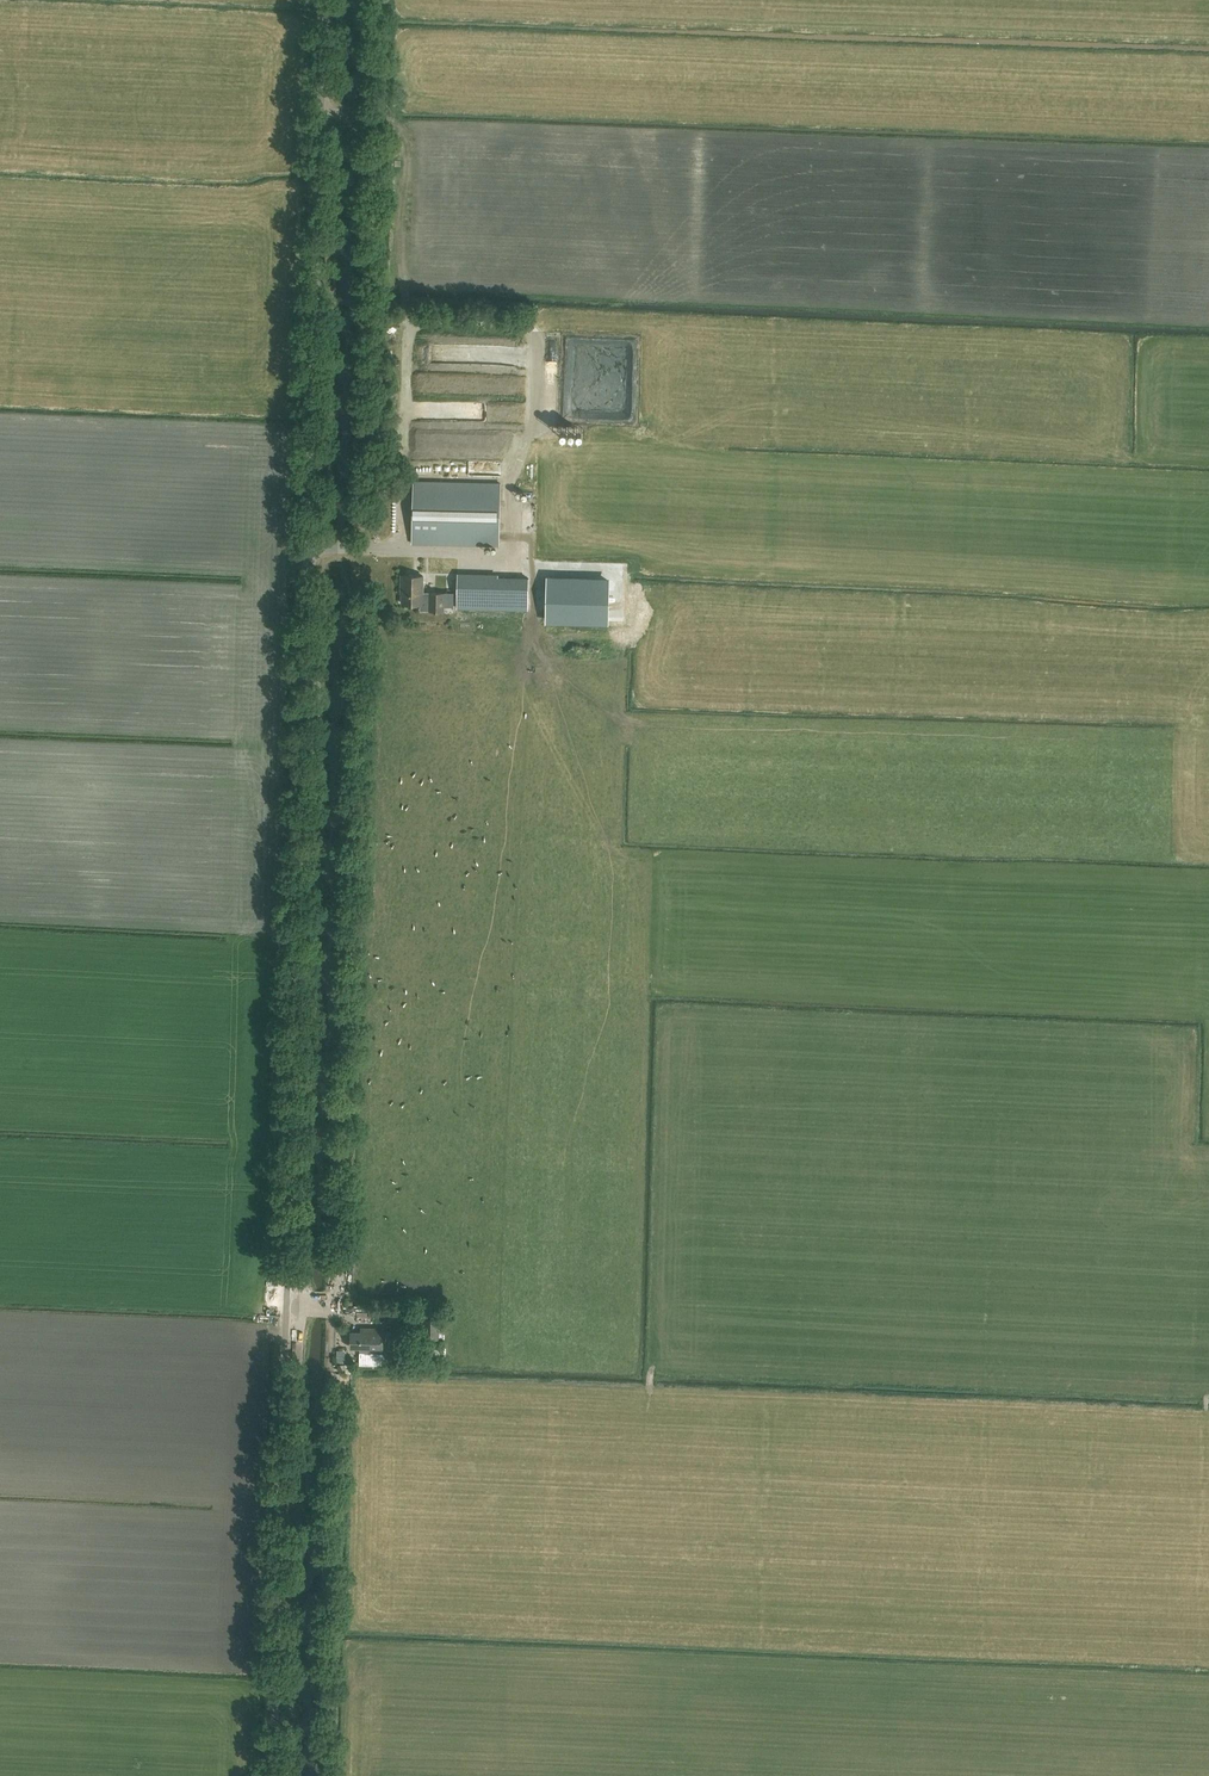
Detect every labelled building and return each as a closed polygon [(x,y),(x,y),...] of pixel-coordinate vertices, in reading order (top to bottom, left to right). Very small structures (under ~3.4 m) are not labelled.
[(498,460),(479,461),(479,470),(499,469),(498,460)] [(414,481),(412,542),(499,545),(501,483),(414,481)] [(528,609),(530,577),(519,577),(519,578),(499,577),(499,574),(477,574),(477,576),(469,575),(469,574),(457,574),(456,608),(528,609)] [(445,592),(423,591),(423,575),(402,575),(401,588),(402,588),(402,603),(420,604),(420,610),(444,610),(444,605),(453,605),(453,592),(445,592)] [(547,620),(608,622),(609,580),(549,578),(547,620)] [(439,1338),(439,1318),(424,1318),(423,1338),(439,1338)] [(352,1347),(360,1347),(360,1351),(382,1351),(383,1328),(362,1328),(362,1332),(352,1331),(352,1347)] [(426,1363),(440,1363),(441,1348),(426,1348),(426,1363)]
